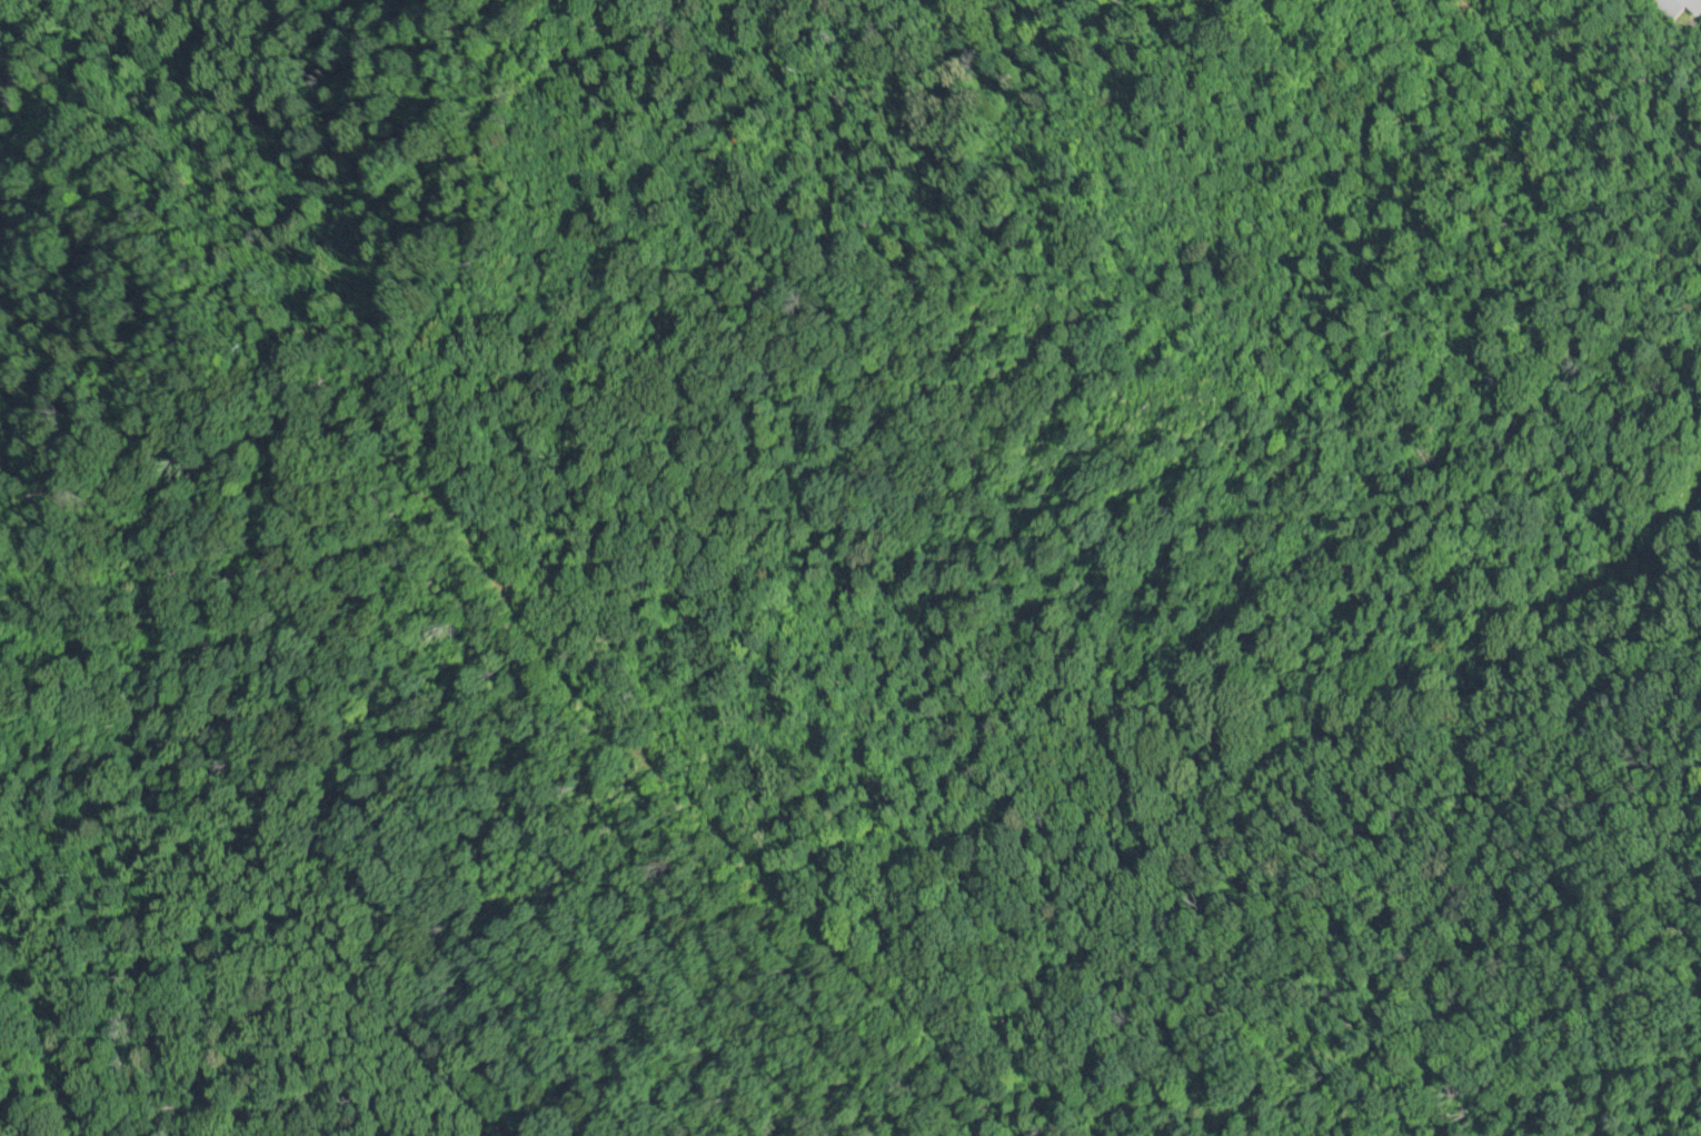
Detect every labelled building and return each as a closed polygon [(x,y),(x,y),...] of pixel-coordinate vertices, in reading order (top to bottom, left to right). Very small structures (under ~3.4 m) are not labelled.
[(1671,26),(1687,10),(1696,20),(1700,15),(1700,0),(1647,0),(1671,26)]
